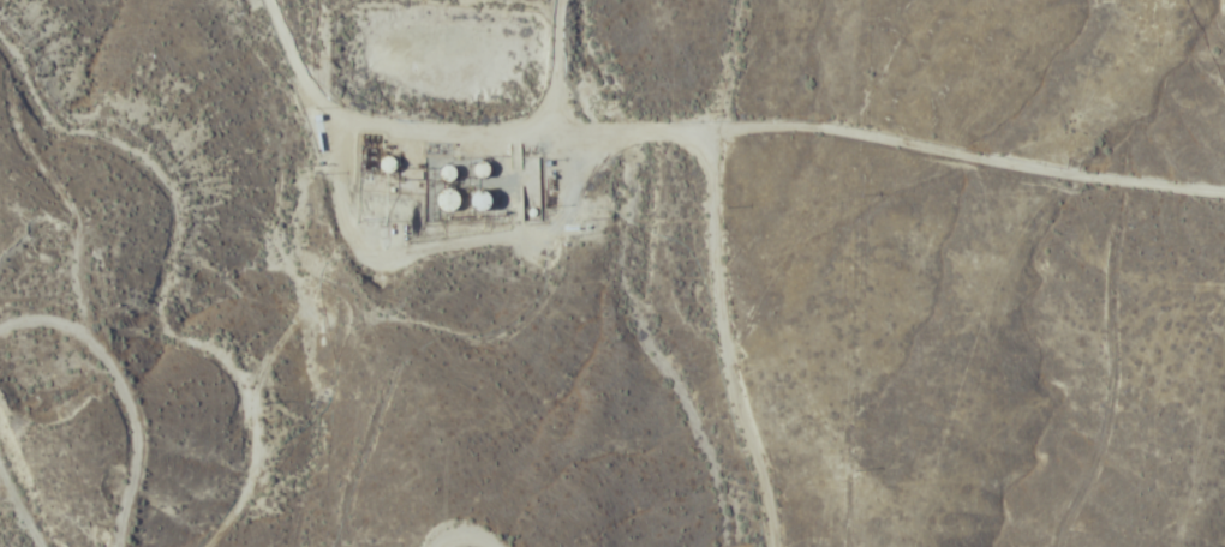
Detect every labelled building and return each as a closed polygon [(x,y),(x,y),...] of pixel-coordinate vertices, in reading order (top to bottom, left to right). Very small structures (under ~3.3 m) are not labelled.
[(392,173),(393,159),(376,159),(375,172),(392,173)] [(468,164),(470,178),(493,175),(491,161),(468,164)] [(453,174),(451,170),(440,175),(444,183),(452,179),(450,176),(453,174)] [(459,210),(457,190),(435,192),(437,212),(459,210)] [(495,210),(494,191),(469,192),(469,210),(495,210)]
